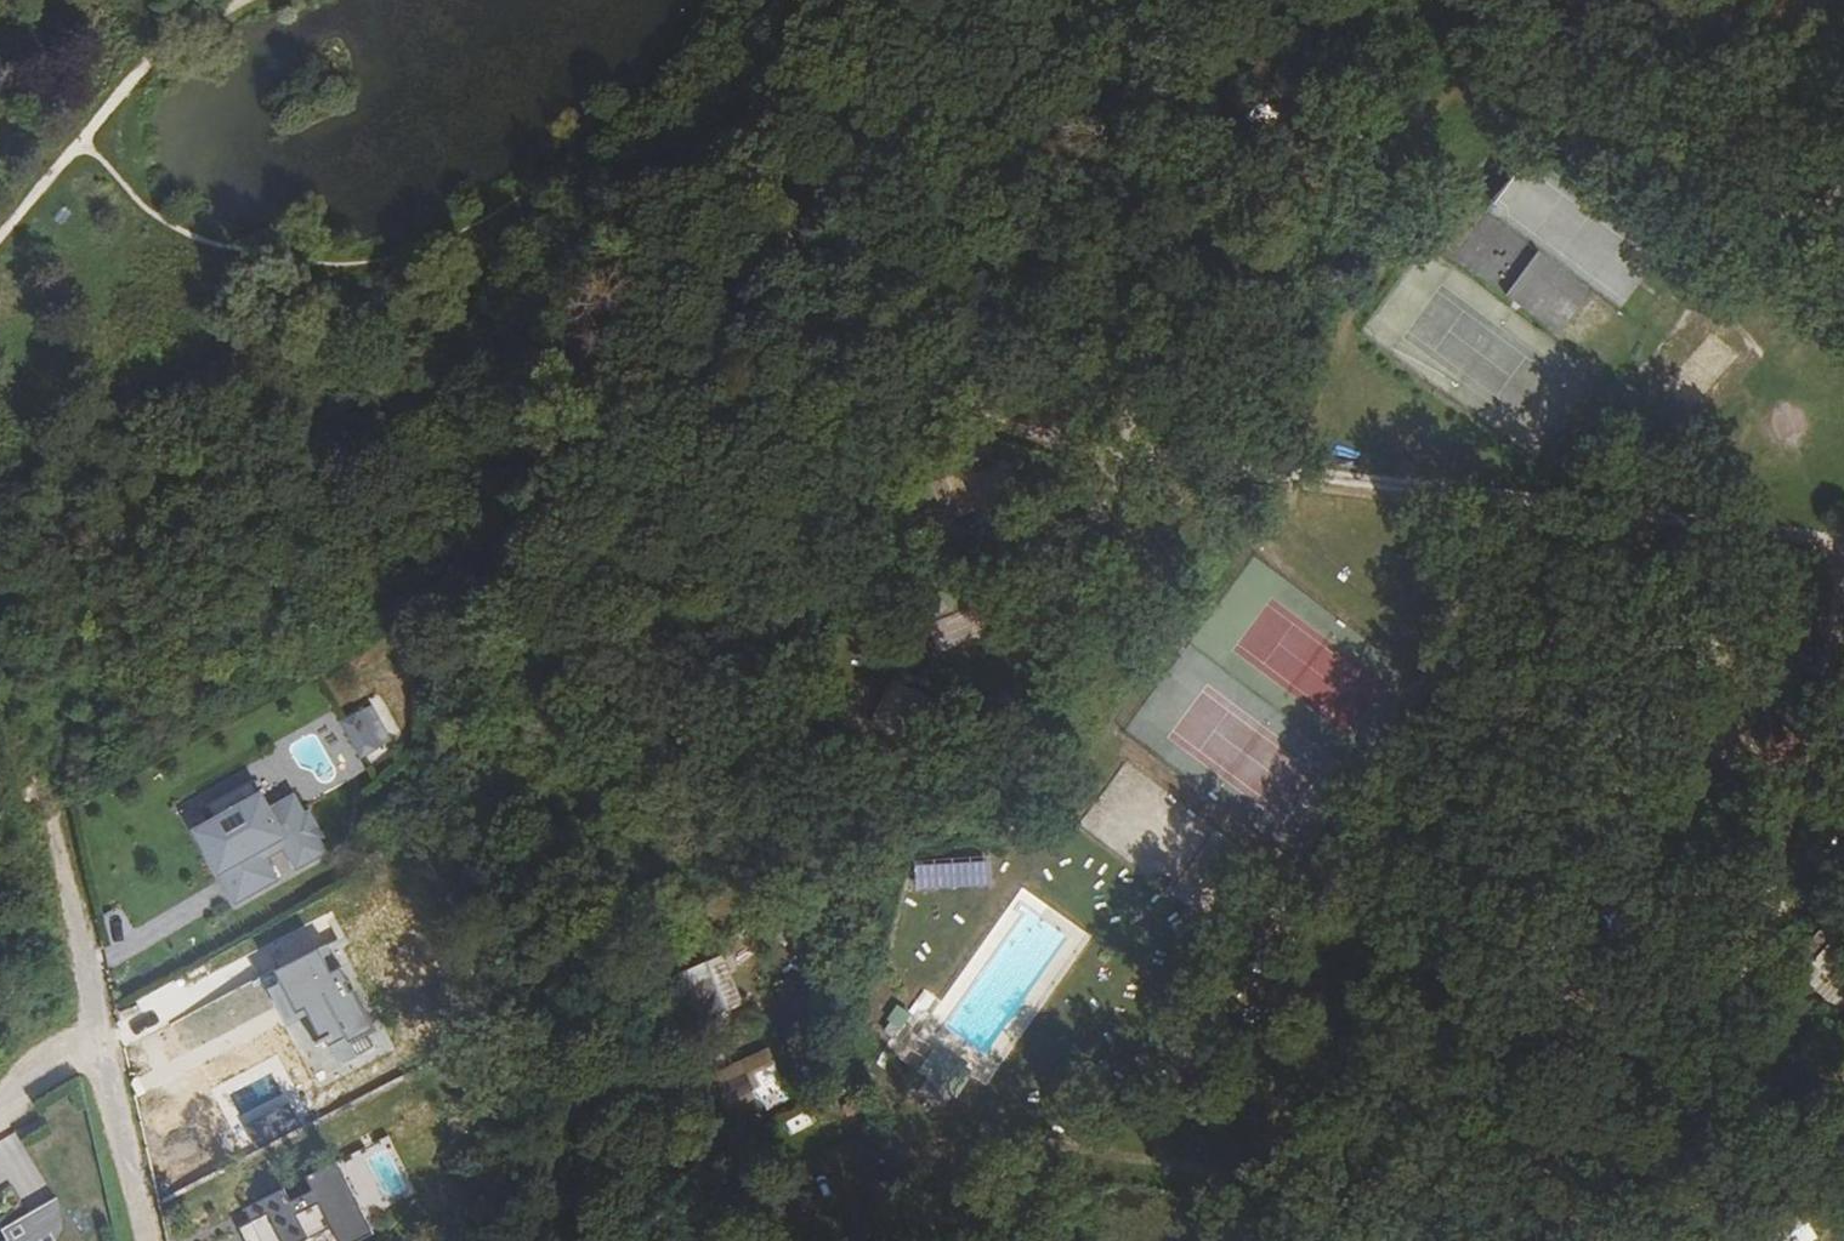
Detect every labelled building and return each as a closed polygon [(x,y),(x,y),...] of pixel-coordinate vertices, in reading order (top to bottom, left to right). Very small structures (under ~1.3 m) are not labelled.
[(1503,297),(1560,335),(1589,290),(1533,253),(1503,297)] [(1633,296),(1640,266),(1608,258),(1601,289),(1633,296)] [(340,716),(354,758),(388,746),(374,705),(340,716)] [(1080,821),(1165,889),(1212,830),(1127,762),(1080,821)] [(215,823),(193,835),(233,908),(332,854),(299,793),(269,810),(252,780),(205,806),(215,823)] [(989,888),(988,861),(915,863),(916,891),(989,888)] [(1826,918),(1784,967),(1843,1017),(1843,933),(1826,918)] [(747,1006),(724,953),(686,969),(709,1022),(747,1006)] [(908,1012),(897,1005),(885,1023),(888,1025),(883,1032),(890,1037),(894,1039),(911,1014),(908,1012)] [(795,1096),(771,1041),(704,1069),(728,1125),(795,1096)] [(975,1073),(935,1045),(917,1072),(930,1080),(951,1095),(957,1099),(971,1078),(975,1073)] [(940,1111),(951,1095),(930,1080),(918,1096),(940,1111)] [(228,1210),(242,1240),(310,1240),(313,1240),(314,1240),(359,1240),(363,1239),(331,1165),(228,1210)] [(51,1204),(20,1214),(14,1194),(0,1198),(0,1214),(8,1240),(62,1240),(51,1204)] [(1820,1235),(1805,1210),(1755,1240),(1809,1240),(1820,1235)]
